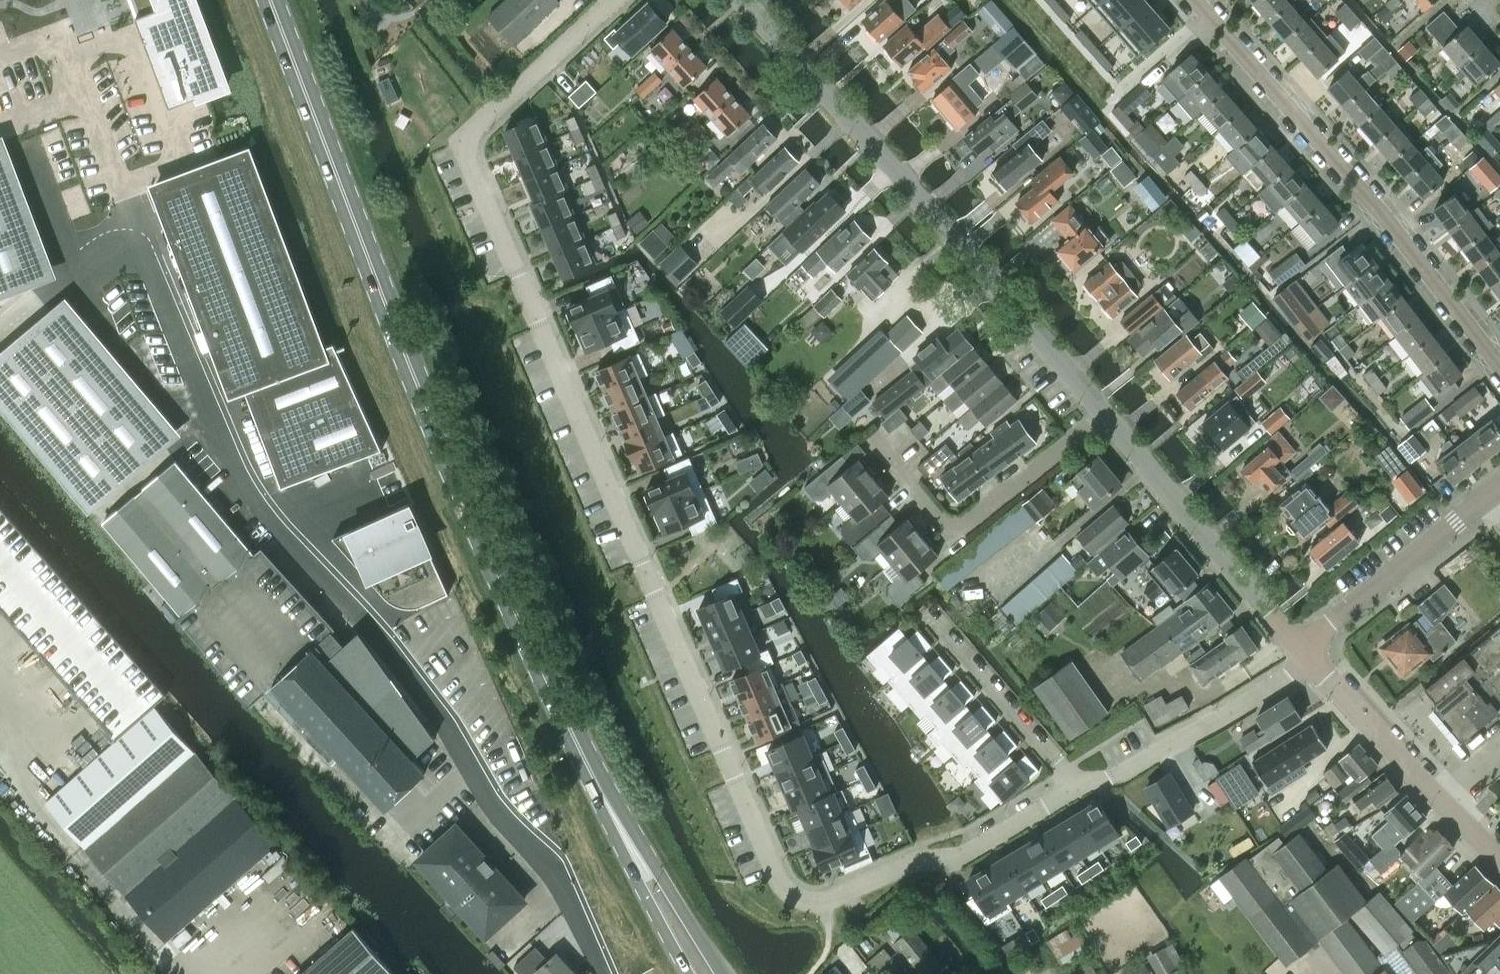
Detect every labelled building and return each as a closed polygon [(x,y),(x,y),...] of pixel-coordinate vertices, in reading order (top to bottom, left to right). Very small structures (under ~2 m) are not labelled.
[(138,17),(136,18),(136,19),(170,109),(205,96),(209,95),(226,88),(193,0),(132,0),(138,17)] [(490,20),(512,43),(558,2),(556,0),(512,0),(490,20)] [(863,21),(880,40),(904,18),(916,8),(909,0),(886,0),(876,9),(877,10),(863,21)] [(1049,4),(1057,13),(1063,8),(1056,0),(1054,0),(1049,4)] [(1093,5),(1115,30),(1148,1),(1147,0),(1099,0),(1093,5)] [(1255,3),(1271,21),(1291,3),(1295,0),(1259,0),(1255,3)] [(1387,1),(1393,9),(1403,0),(1402,0),(1388,0),(1387,1)] [(1424,9),(1435,0),(1416,0),(1424,9)] [(1148,2),(1115,30),(1138,57),(1171,28),(1148,2)] [(1271,21),(1286,39),(1307,21),(1291,3),(1271,21)] [(1334,13),(1342,22),(1354,12),(1346,3),(1334,13)] [(614,29),(604,38),(614,48),(620,42),(632,55),(666,23),(662,18),(665,15),(656,5),(653,8),(649,4),(618,32),(614,29)] [(942,19),(951,29),(967,15),(958,4),(942,19)] [(1063,8),(1057,13),(1065,23),(1071,17),(1063,8)] [(1426,26),(1434,35),(1452,20),(1444,10),(1426,26)] [(1354,12),(1342,22),(1350,31),(1362,21),(1354,12)] [(909,25),(886,45),(902,64),(915,53),(916,55),(927,45),(930,48),(951,29),(942,18),(938,14),(916,33),(909,25)] [(1307,21),(1286,39),(1302,57),(1327,35),(1311,17),(1307,21)] [(957,27),(944,38),(946,40),(953,48),(954,49),(966,37),(973,31),(964,20),(957,27)] [(1445,61),(1453,70),(1483,42),(1467,24),(1460,30),(1452,20),(1434,35),(1452,56),(1445,61)] [(1014,26),(975,60),(985,71),(986,70),(1005,54),(1017,68),(1027,80),(1045,64),(1036,53),(1036,52),(1015,27),(1014,26)] [(1079,26),(1073,32),(1081,41),(1087,36),(1079,26)] [(653,49),(670,67),(691,48),(675,31),(653,49)] [(1327,35),(1302,57),(1318,76),(1346,51),(1330,33),(1327,35)] [(1348,70),(1328,88),(1345,107),(1365,89),(1386,71),(1397,61),(1375,36),(1358,51),(1367,61),(1369,59),(1375,65),(1369,71),(1368,69),(1357,79),(1348,70)] [(1089,38),(1083,44),(1091,53),(1097,47),(1089,38)] [(940,44),(909,71),(926,90),(953,67),(944,56),(948,53),(953,48),(946,40),(940,44)] [(509,53),(520,66),(533,55),(522,42),(509,53)] [(1483,42),(1453,70),(1461,79),(1468,73),(1476,83),(1499,62),(1483,42)] [(1097,47),(1091,53),(1100,62),(1106,57),(1097,47)] [(691,48),(670,67),(686,86),(707,66),(691,48)] [(1192,53),(1162,80),(1169,89),(1179,81),(1188,91),(1209,72),(1192,53)] [(1106,57),(1100,62),(1108,71),(1114,66),(1106,57)] [(1397,61),(1386,71),(1393,80),(1405,70),(1397,61)] [(952,82),(933,99),(959,129),(979,112),(977,110),(975,108),(984,101),(969,83),(980,73),(971,63),(960,72),(951,80),(952,82)] [(655,72),(645,81),(646,81),(653,89),(663,80),(655,72)] [(1209,72),(1188,91),(1204,109),(1225,91),(1209,72)] [(1009,95),(1010,97),(1021,88),(1027,83),(1026,81),(1027,81),(1021,74),(1008,85),(1013,92),(1009,95)] [(389,77),(378,82),(387,104),(399,99),(389,77)] [(697,97),(713,115),(735,96),(719,78),(697,97)] [(586,80),(569,96),(579,107),(597,91),(586,80)] [(644,98),(653,89),(646,81),(636,89),(644,98)] [(1015,128),(1009,121),(1039,97),(1027,83),(1021,88),(1010,97),(1012,100),(992,116),(966,137),(979,154),(992,143),(994,146),(1008,135),(1007,134),(1015,128)] [(1143,84),(1120,104),(1127,112),(1150,93),(1143,84)] [(1409,98),(1417,107),(1429,97),(1420,88),(1409,98)] [(1365,89),(1345,107),(1360,125),(1381,107),(1365,89)] [(1204,109),(1220,128),(1241,110),(1225,91),(1204,109)] [(1077,94),(1060,108),(1071,120),(1079,114),(1092,129),(1098,124),(1101,122),(1100,121),(1077,94)] [(735,96),(713,115),(729,134),(751,115),(735,96)] [(1429,97),(1417,107),(1425,116),(1436,106),(1429,97)] [(1381,107),(1360,125),(1376,143),(1397,125),(1381,107)] [(1220,128),(1237,147),(1258,128),(1241,110),(1220,128)] [(1490,119),(1497,127),(1499,124),(1499,110),(1490,119)] [(401,114),(395,124),(404,129),(410,118),(401,114)] [(518,126),(506,131),(517,157),(548,143),(537,118),(532,120),(530,116),(516,122),(518,126)] [(575,116),(566,120),(571,132),(580,128),(575,116)] [(1487,135),(1497,127),(1490,119),(1480,127),(1487,135)] [(1127,129),(1135,137),(1144,128),(1137,120),(1127,129)] [(699,121),(690,129),(697,138),(707,129),(699,121)] [(1015,145),(1020,151),(994,172),(1008,188),(1042,160),(1032,148),(1052,131),(1044,121),(1015,145)] [(1443,132),(1451,141),(1462,131),(1454,122),(1443,132)] [(765,123),(718,167),(706,179),(714,188),(727,176),(744,159),(750,165),(779,137),(765,123)] [(1151,123),(1136,137),(1144,146),(1152,155),(1159,149),(1167,142),(1167,143),(1168,142),(1151,123)] [(1397,125),(1376,143),(1392,161),(1412,143),(1397,125)] [(580,128),(571,132),(576,144),(585,140),(580,128)] [(1258,128),(1237,147),(1253,165),(1273,147),(1258,128)] [(688,146),(697,138),(690,129),(680,138),(688,146)] [(1080,140),(1095,159),(1108,148),(1092,129),(1080,140)] [(1462,131),(1451,141),(1459,150),(1470,140),(1462,131)] [(1167,142),(1159,149),(1167,159),(1171,163),(1179,157),(1167,143),(1167,142)] [(548,143),(517,157),(527,180),(558,167),(548,143)] [(1412,143),(1392,161),(1408,179),(1428,161),(1435,155),(1427,146),(1420,152),(1412,143)] [(738,188),(737,190),(738,190),(744,196),(744,197),(745,196),(754,187),(762,197),(771,188),(800,160),(787,146),(758,174),(751,181),(748,179),(738,188)] [(1253,165),(1269,185),(1290,166),(1273,147),(1253,165)] [(1473,150),(1462,159),(1463,160),(1470,168),(1471,169),(1472,167),(1481,159),(1473,150)] [(162,184),(156,187),(217,350),(234,344),(248,382),(244,384),(283,488),(384,449),(348,369),(336,342),(331,345),(326,347),(304,292),(299,294),(246,153),(162,184)] [(1428,161),(1408,179),(1424,198),(1444,180),(1436,171),(1443,164),(1435,155),(1428,161)] [(1029,182),(1034,188),(1018,201),(1024,209),(1023,214),(1028,219),(1032,219),(1034,221),(1057,202),(1050,193),(1073,174),(1060,157),(1029,182)] [(1499,174),(1485,157),(1484,157),(1481,159),(1472,167),(1471,169),(1469,169),(1490,193),(1499,184),(1499,175),(1499,174)] [(1110,170),(1125,188),(1137,177),(1122,160),(1110,170)] [(596,164),(587,168),(592,179),(601,176),(596,164)] [(1290,166),(1269,185),(1286,203),(1307,185),(1290,166)] [(558,167),(527,180),(536,201),(533,203),(534,205),(565,193),(569,192),(558,167)] [(804,209),(799,203),(821,182),(808,168),(767,206),(778,218),(775,221),(783,228),(804,209)] [(1184,177),(1186,180),(1192,186),(1200,179),(1192,170),(1184,177)] [(601,176),(592,179),(597,191),(606,188),(601,176)] [(1209,189),(1200,179),(1192,186),(1201,196),(1209,189)] [(38,281),(0,183),(0,296),(38,281)] [(1307,185),(1286,203),(1302,222),(1323,203),(1307,185)] [(785,229),(768,245),(777,254),(781,250),(790,259),(802,247),(846,209),(830,192),(818,202),(816,199),(784,228),(785,229)] [(565,193),(534,205),(544,229),(576,216),(565,193)] [(1456,194),(1434,210),(1449,229),(1470,213),(1456,194)] [(1340,222),(1323,203),(1302,222),(1319,241),(1340,222)] [(1058,249),(1065,257),(1064,262),(1069,268),(1073,268),(1074,270),(1103,247),(1102,245),(1110,239),(1100,227),(1091,234),(1070,207),(1055,219),(1070,239),(1058,249)] [(1217,214),(1225,224),(1233,217),(1225,207),(1217,214)] [(1470,213),(1449,229),(1463,249),(1485,233),(1494,225),(1490,220),(1488,221),(1484,215),(1478,207),(1470,213)] [(616,212),(607,215),(612,228),(622,224),(621,224),(616,212)] [(576,216),(544,229),(555,253),(586,240),(576,216)] [(1241,226),(1233,217),(1225,224),(1233,233),(1241,226)] [(842,228),(817,251),(817,252),(827,262),(835,271),(848,258),(871,237),(855,219),(843,230),(842,228)] [(622,224),(612,228),(617,239),(626,236),(622,224)] [(640,242),(640,243),(652,255),(655,259),(669,245),(653,230),(640,242)] [(1463,249),(1477,268),(1499,252),(1499,251),(1499,235),(1491,242),(1485,233),(1463,249)] [(586,240),(555,253),(565,276),(596,262),(586,240)] [(680,244),(660,263),(679,283),(699,265),(680,244)] [(1249,251),(1257,260),(1265,253),(1257,244),(1249,251)] [(1325,261),(1345,287),(1376,264),(1361,244),(1349,254),(1343,247),(1344,246),(1343,245),(1323,260),(1325,262),(1325,261)] [(873,299),(892,282),(880,268),(887,260),(875,248),(849,272),(873,299)] [(805,263),(785,282),(794,293),(814,274),(827,262),(817,252),(805,263)] [(1477,268),(1492,287),(1499,281),(1499,254),(1499,252),(1477,268)] [(1257,260),(1265,270),(1273,263),(1265,253),(1257,260)] [(1271,272),(1279,284),(1305,265),(1297,253),(1271,272)] [(1085,283),(1113,317),(1137,296),(1132,291),(1141,283),(1122,261),(1114,268),(1109,263),(1085,283)] [(1376,264),(1345,287),(1360,306),(1390,282),(1376,264)] [(1222,284),(1231,294),(1244,283),(1235,273),(1222,284)] [(592,298),(568,308),(577,329),(578,329),(625,308),(625,307),(618,310),(610,292),(617,288),(612,275),(587,286),(592,298)] [(1297,279),(1273,297),(1295,325),(1308,315),(1309,314),(1295,295),(1304,289),(1297,279)] [(1492,287),(1499,299),(1499,281),(1492,287)] [(1149,296),(1150,297),(1121,319),(1131,332),(1160,309),(1160,310),(1177,296),(1166,282),(1149,296)] [(1390,282),(1360,306),(1374,324),(1382,318),(1405,301),(1390,282)] [(722,308),(720,310),(735,326),(763,300),(760,297),(749,284),(722,308)] [(809,330),(826,314),(842,299),(833,289),(800,320),(809,330)] [(1164,309),(1153,318),(1129,337),(1143,354),(1155,344),(1158,348),(1179,332),(1181,335),(1197,323),(1178,298),(1164,309)] [(1238,313),(1252,329),(1266,317),(1253,301),(1238,313)] [(1382,318),(1396,337),(1418,319),(1405,301),(1382,318)] [(625,308),(578,329),(588,350),(610,341),(615,353),(640,342),(625,308)] [(90,508),(164,446),(53,314),(0,358),(0,402),(90,508)] [(1308,315),(1295,325),(1307,341),(1321,330),(1309,314),(1308,315)] [(907,316),(887,334),(903,350),(922,331),(907,316)] [(1396,337),(1410,355),(1433,338),(1418,319),(1396,337)] [(920,365),(913,371),(925,386),(928,383),(972,347),(973,346),(958,327),(956,328),(941,341),(937,337),(913,357),(916,361),(920,365)] [(680,329),(668,335),(676,346),(687,339),(680,329)] [(1191,341),(1186,335),(1155,360),(1171,379),(1195,359),(1198,363),(1214,350),(1200,333),(1191,341)] [(1331,340),(1339,351),(1349,343),(1341,333),(1331,340)] [(1265,351),(1237,372),(1244,380),(1273,356),(1286,345),(1281,338),(1265,351)] [(1410,355),(1424,373),(1424,374),(1447,357),(1433,338),(1410,355)] [(1320,340),(1311,347),(1324,362),(1333,354),(1334,353),(1321,339),(1320,340)] [(1339,351),(1347,360),(1356,353),(1349,343),(1339,351)] [(950,383),(956,390),(973,376),(987,365),(972,347),(928,383),(937,394),(950,383)] [(1285,347),(1267,362),(1277,374),(1295,359),(1286,348),(1285,347)] [(694,351),(686,356),(693,367),(701,362),(694,351)] [(1228,378),(1222,371),(1236,360),(1228,351),(1214,362),(1215,363),(1177,393),(1190,409),(1228,378)] [(632,356),(597,371),(605,390),(647,372),(639,353),(632,356)] [(1335,356),(1325,363),(1331,372),(1336,375),(1341,379),(1346,375),(1348,374),(1335,356)] [(1461,375),(1447,357),(1424,374),(1424,373),(1419,377),(1439,404),(1459,389),(1453,382),(1461,375)] [(956,390),(942,401),(951,412),(965,401),(970,407),(971,407),(971,408),(973,406),(1002,383),(987,365),(973,376),(956,390)] [(1363,375),(1371,385),(1380,378),(1385,374),(1381,368),(1375,373),(1372,369),(1364,375),(1363,375)] [(1257,370),(1234,389),(1244,401),(1267,382),(1257,370)] [(647,372),(605,390),(614,410),(649,396),(641,378),(648,374),(647,372)] [(884,418),(921,385),(910,372),(873,405),(884,418)] [(1371,385),(1378,395),(1388,388),(1380,378),(1371,385)] [(706,380),(698,385),(704,395),(713,391),(706,380)] [(971,408),(971,407),(957,419),(966,430),(980,418),(986,426),(1017,401),(1002,383),(973,406),(971,408)] [(1333,384),(1328,389),(1341,403),(1346,398),(1333,384)] [(1475,386),(1450,406),(1457,413),(1458,412),(1461,416),(1484,398),(1475,386)] [(713,391),(704,395),(712,406),(720,401),(713,391)] [(860,391),(844,405),(845,406),(853,415),(870,401),(860,391)] [(649,396),(614,410),(623,431),(658,417),(665,414),(656,393),(649,396)] [(1256,422),(1246,410),(1248,408),(1237,395),(1203,424),(1211,433),(1208,436),(1220,450),(1223,447),(1224,449),(1256,422)] [(1400,417),(1401,419),(1408,428),(1426,415),(1419,405),(1418,404),(1400,417)] [(1261,423),(1271,435),(1291,418),(1281,406),(1261,423)] [(1447,421),(1457,413),(1450,406),(1441,413),(1447,421)] [(899,407),(880,423),(888,433),(907,418),(899,407)] [(725,409),(717,414),(724,425),(732,419),(725,409)] [(658,417),(623,431),(627,441),(626,441),(630,450),(666,435),(658,417)] [(970,455),(940,477),(957,500),(976,486),(989,476),(1015,457),(1020,453),(1035,443),(1018,420),(1009,426),(1005,421),(990,432),(994,437),(977,450),(971,442),(958,452),(962,457),(968,452),(970,455)] [(1489,457),(1499,448),(1499,433),(1490,420),(1472,434),(1489,457)] [(917,440),(928,431),(919,421),(909,430),(917,440)] [(1292,474),(1283,464),(1297,452),(1278,430),(1264,442),(1269,448),(1243,469),(1254,483),(1260,478),(1271,491),(1292,474)] [(666,435),(630,450),(635,462),(636,462),(640,472),(675,457),(683,453),(674,432),(666,435)] [(1426,450),(1413,434),(1402,443),(1415,459),(1426,450)] [(1454,448),(1471,470),(1489,457),(1472,434),(1454,448)] [(1471,470),(1454,448),(1448,440),(1443,444),(1442,449),(1445,455),(1436,462),(1453,485),(1471,470)] [(916,467),(917,467),(925,477),(953,454),(945,443),(916,467)] [(1310,455),(1290,471),(1292,473),(1297,479),(1327,453),(1328,452),(1320,443),(1319,443),(1308,453),(1310,455)] [(1388,446),(1375,456),(1392,477),(1404,468),(1406,466),(1389,445),(1388,446)] [(758,453),(752,455),(756,467),(763,464),(758,453)] [(1093,508),(1101,501),(1121,484),(1098,456),(1069,480),(1093,508)] [(670,480),(646,491),(654,510),(703,489),(689,458),(664,469),(670,480)] [(834,492),(843,503),(873,477),(872,476),(874,474),(868,466),(866,468),(859,460),(849,467),(841,458),(805,488),(814,499),(823,500),(834,492)] [(177,460),(103,522),(182,615),(255,553),(177,460)] [(1297,479),(1300,482),(1321,465),(1318,461),(1297,479)] [(766,468),(759,474),(767,484),(774,478),(766,468)] [(874,479),(873,477),(843,503),(853,515),(843,523),(842,534),(851,544),(887,513),(880,504),(888,497),(881,487),(883,485),(877,477),(874,479)] [(1300,535),(1305,541),(1334,516),(1307,484),(1282,505),(1292,518),(1287,522),(1288,523),(1288,528),(1293,535),(1298,535),(1299,536),(1300,535)] [(703,489),(654,510),(655,512),(656,511),(665,533),(688,523),(693,535),(697,533),(706,529),(718,524),(703,489)] [(1056,506),(1043,489),(1023,505),(1022,504),(934,574),(947,591),(1056,506)] [(1347,490),(1329,505),(1342,520),(1354,510),(1354,509),(1359,505),(1347,490)] [(409,503),(333,537),(384,595),(386,597),(389,599),(391,601),(393,603),(396,604),(399,605),(402,606),(405,607),(408,607),(411,607),(414,607),(416,607),(419,606),(422,605),(449,593),(409,503)] [(1100,553),(1101,554),(1110,545),(1127,531),(1123,527),(1128,523),(1113,506),(1078,536),(1096,557),(1100,553)] [(1354,510),(1342,520),(1343,522),(1344,523),(1351,532),(1364,521),(1356,511),(1354,510)] [(883,552),(892,563),(923,538),(921,536),(924,533),(918,526),(915,528),(907,519),(898,527),(890,517),(854,547),(864,560),(872,561),(883,552)] [(1332,531),(1310,550),(1311,551),(1310,557),(1314,562),(1320,562),(1321,563),(1322,562),(1328,569),(1360,542),(1351,532),(1344,523),(1343,522),(1332,531)] [(1149,556),(1127,531),(1110,545),(1101,554),(1123,580),(1149,556)] [(924,539),(923,538),(892,563),(902,575),(889,586),(889,595),(898,606),(925,583),(917,573),(937,556),(930,547),(933,544),(926,537),(924,539)] [(182,615),(178,619),(180,621),(251,706),(258,700),(265,693),(293,724),(302,716),(386,808),(426,772),(413,758),(435,738),(360,634),(359,632),(345,645),(332,631),(335,628),(262,547),(255,553),(182,615)] [(1178,594),(1184,601),(1174,609),(1169,603),(1150,617),(1159,628),(1178,614),(1176,610),(1203,589),(1195,579),(1200,575),(1176,548),(1148,572),(1157,582),(1147,591),(1155,600),(1165,591),(1172,600),(1178,594)] [(1017,625),(1078,570),(1064,554),(1003,609),(1017,625)] [(718,601),(699,609),(707,627),(744,611),(736,594),(743,591),(738,578),(713,589),(718,601)] [(1144,680),(1182,651),(1211,629),(1212,630),(1232,612),(1208,585),(1203,589),(1176,610),(1178,614),(1159,628),(1124,654),(1144,680)] [(1441,622),(1458,601),(1445,585),(1419,607),(1434,626),(1427,632),(1417,621),(1384,648),(1405,673),(1429,654),(1435,661),(1457,642),(1441,622)] [(779,597),(771,602),(777,612),(785,607),(779,597)] [(744,611),(707,627),(715,646),(752,630),(744,611)] [(1232,622),(1221,630),(1226,637),(1237,630),(1232,622)] [(1225,639),(1188,664),(1203,685),(1207,683),(1257,647),(1242,626),(1237,630),(1226,637),(1224,638),(1225,639)] [(1425,690),(1436,702),(1434,704),(1434,709),(1461,742),(1485,721),(1486,722),(1488,724),(1499,714),(1499,627),(1425,690)] [(900,629),(868,656),(877,667),(882,664),(893,677),(922,654),(932,646),(918,630),(908,638),(900,629)] [(752,630),(715,646),(726,670),(744,662),(745,664),(763,656),(761,652),(752,630)] [(749,672),(731,679),(740,700),(778,684),(769,664),(774,662),(768,649),(761,652),(763,656),(745,664),(749,672)] [(801,649),(792,654),(798,665),(807,660),(801,649)] [(893,677),(889,681),(911,707),(944,679),(953,671),(940,655),(930,663),(922,654),(893,677)] [(1108,711),(1073,661),(1035,687),(1070,738),(1108,711)] [(816,677),(807,681),(813,692),(822,688),(816,677)] [(944,679),(911,707),(920,718),(925,714),(936,727),(965,704),(975,696),(961,680),(952,688),(944,679)] [(778,684),(740,700),(749,719),(784,704),(776,687),(779,685),(778,684)] [(822,688),(813,692),(820,704),(828,699),(822,688)] [(1157,727),(1179,714),(1190,708),(1182,693),(1166,702),(1162,695),(1144,705),(1157,727)] [(1251,752),(1302,719),(1288,697),(1259,716),(1268,732),(1260,737),(1256,731),(1243,739),(1251,752)] [(784,704),(749,719),(758,741),(793,726),(784,704)] [(936,727),(928,734),(938,746),(942,742),(954,756),(987,729),(996,721),(983,705),(973,713),(965,704),(936,727)] [(46,803),(85,847),(167,940),(277,844),(156,707),(46,803)] [(1313,724),(1252,762),(1272,794),(1301,775),(1296,768),(1328,747),(1313,724)] [(843,727),(835,732),(840,742),(849,737),(843,727)] [(987,729),(954,756),(963,767),(968,763),(979,777),(1008,754),(1018,745),(1005,730),(995,738),(987,729)] [(805,734),(768,750),(776,769),(813,753),(805,734)] [(849,737),(840,742),(847,754),(856,750),(849,737)] [(1324,773),(1334,788),(1351,774),(1354,778),(1337,792),(1338,793),(1339,792),(1345,802),(1373,780),(1368,774),(1379,766),(1360,744),(1342,759),(1324,773)] [(813,753),(776,769),(785,789),(822,773),(813,753)] [(979,777),(975,780),(985,792),(989,789),(1000,802),(1039,769),(1026,754),(1016,763),(1008,754),(979,777)] [(1240,764),(1216,779),(1229,799),(1253,784),(1240,764)] [(864,765),(855,770),(861,781),(870,776),(864,765)] [(1373,780),(1345,802),(1346,803),(1353,798),(1359,807),(1370,798),(1379,809),(1400,790),(1384,772),(1373,780)] [(822,773),(785,789),(794,810),(831,793),(822,773)] [(1170,774),(1146,788),(1169,826),(1193,811),(1170,774)] [(870,776),(861,781),(868,792),(876,788),(870,776)] [(1315,790),(1306,798),(1311,804),(1320,796),(1315,790)] [(831,793),(794,810),(795,812),(799,810),(806,828),(844,812),(835,791),(831,793)] [(1391,820),(1373,836),(1382,848),(1383,849),(1384,851),(1387,848),(1388,850),(1394,844),(1425,817),(1404,794),(1402,796),(1385,812),(1391,820)] [(1099,801),(1080,812),(1099,844),(1118,833),(1099,801)] [(892,804),(880,810),(885,818),(896,812),(897,812),(892,804)] [(1308,806),(1279,828),(1287,839),(1317,817),(1308,806)] [(844,812),(806,828),(816,850),(860,830),(851,809),(844,812)] [(1080,812),(1060,824),(1080,856),(1099,844),(1080,812)] [(1346,816),(1334,825),(1342,835),(1347,831),(1353,827),(1346,816)] [(1060,824),(1041,835),(1061,867),(1080,856),(1060,824)] [(457,826),(419,860),(488,936),(525,902),(519,895),(474,845),(457,826)] [(860,830),(816,850),(824,868),(841,861),(846,872),(873,860),(860,830)] [(1221,878),(1286,964),(1320,939),(1346,973),(1449,973),(1425,943),(1416,941),(1410,933),(1412,932),(1378,893),(1367,903),(1338,863),(1327,870),(1299,832),(1284,843),(1279,836),(1248,859),(1247,858),(1221,878)] [(1382,848),(1370,859),(1371,860),(1377,868),(1386,877),(1407,859),(1424,877),(1436,866),(1455,848),(1439,832),(1422,847),(1415,840),(1402,852),(1394,844),(1388,850),(1387,848),(1384,851),(1383,849),(1382,848)] [(1041,835),(1023,846),(1042,879),(1061,867),(1041,835)] [(1137,836),(1126,843),(1131,850),(1141,843),(1137,836)] [(1023,846),(1004,858),(1023,890),(1042,879),(1023,846)] [(1004,858),(984,869),(1004,901),(1007,900),(1023,890),(1004,858)] [(1099,861),(1088,868),(1093,876),(1104,869),(1099,861)] [(1424,877),(1396,903),(1412,922),(1428,908),(1435,903),(1437,905),(1440,906),(1446,906),(1450,905),(1454,901),(1464,912),(1492,885),(1475,866),(1453,886),(1436,866),(1424,877)] [(1088,868),(1077,875),(1082,883),(1093,876),(1088,868)] [(975,895),(966,901),(986,924),(1012,909),(1007,900),(1004,901),(984,869),(966,880),(975,895)] [(1063,885),(1052,892),(1056,900),(1068,893),(1063,885)] [(1499,926),(1499,889),(1496,885),(1468,909),(1483,927),(1493,920),(1499,926)] [(1052,892),(1041,899),(1046,907),(1056,900),(1052,892)] [(944,967),(955,958),(944,945),(934,954),(913,928),(904,918),(887,931),(897,942),(923,973),(939,973),(946,969),(944,967)] [(302,973),(396,973),(388,965),(355,927),(302,973)] [(1034,928),(1026,933),(1032,944),(1040,939),(1034,928)] [(1447,931),(1432,944),(1441,955),(1462,948),(1447,931)] [(1441,956),(1451,973),(1452,973),(1499,973),(1499,932),(1494,938),(1441,956)] [(879,973),(890,973),(899,965),(882,947),(867,961),(879,973)] [(1152,955),(1163,973),(1187,973),(1182,966),(1180,967),(1177,969),(1164,948),(1152,955)] [(515,968),(520,973),(575,973),(558,955),(550,963),(537,949),(515,968)] [(1087,961),(1075,970),(1078,973),(1096,973),(1087,961)]
